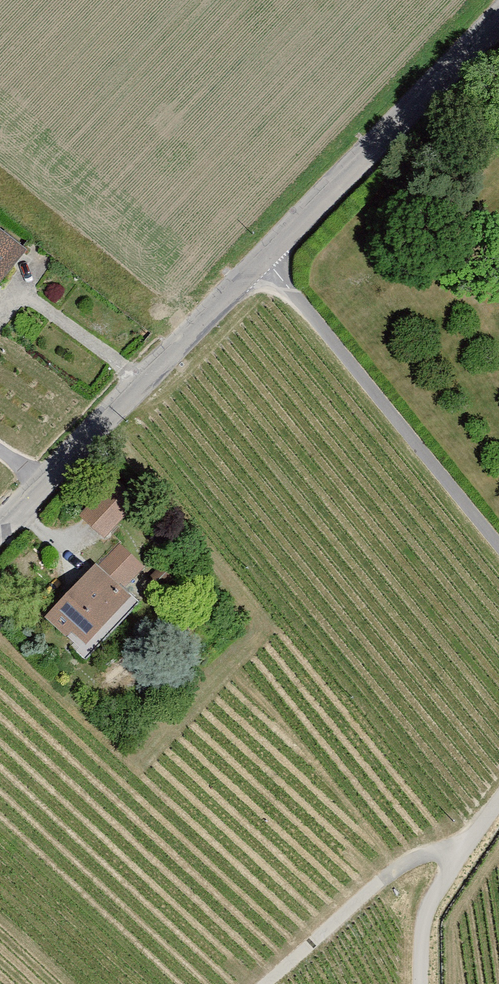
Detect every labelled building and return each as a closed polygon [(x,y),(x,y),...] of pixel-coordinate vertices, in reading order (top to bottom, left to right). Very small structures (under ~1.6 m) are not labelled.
[(32,256),(0,229),(0,293),(32,256)] [(118,480),(80,513),(101,537),(139,504),(118,480)] [(121,545),(50,621),(90,659),(143,602),(132,591),(150,572),(121,545)]
